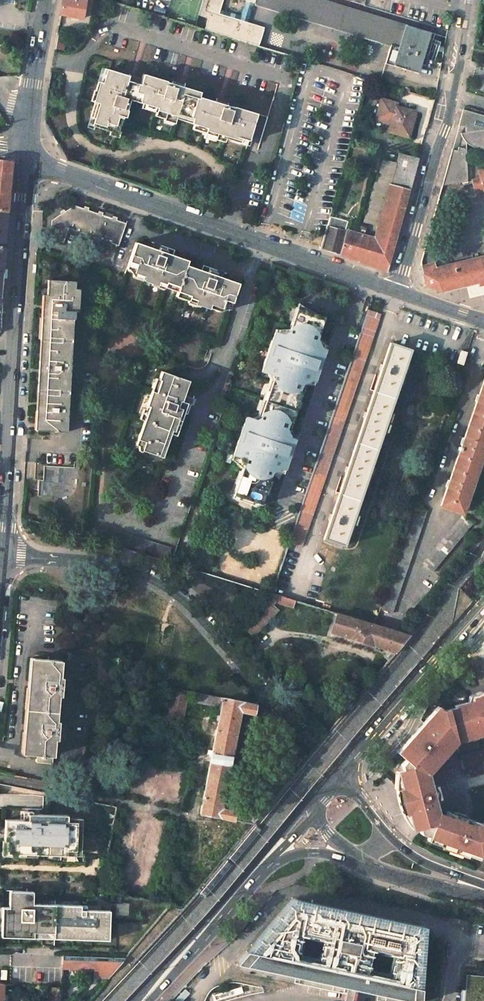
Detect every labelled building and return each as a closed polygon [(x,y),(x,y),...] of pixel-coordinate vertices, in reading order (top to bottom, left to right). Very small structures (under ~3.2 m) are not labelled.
[(85,1),(96,5),(98,0),(62,0),(60,14),(82,19),(85,1)] [(264,28),(249,22),(254,2),(390,45),(385,64),(418,74),(421,65),(425,66),(434,35),(320,0),(246,0),(241,16),(220,10),(223,0),(204,0),(199,16),(209,19),(205,30),(258,46),(264,28)] [(129,77),(108,71),(104,84),(100,82),(97,81),(95,91),(97,92),(94,102),(98,103),(92,125),(94,126),(110,131),(118,133),(118,131),(123,118),(125,118),(127,111),(126,110),(130,98),(142,102),(150,72),(145,70),(143,75),(141,81),(129,77)] [(108,71),(103,70),(100,82),(104,84),(108,71)] [(143,75),(130,71),(129,77),(141,81),(143,75)] [(169,78),(150,72),(142,102),(144,103),(158,107),(157,111),(156,115),(165,118),(166,115),(176,118),(178,114),(193,118),(192,123),(194,124),(207,128),(206,132),(216,135),(215,139),(224,142),(225,139),(226,134),(248,140),(248,138),(256,113),(233,106),(232,107),(222,104),(215,102),(216,99),(200,94),(201,89),(185,84),(184,87),(172,84),(173,81),(169,79),(169,78)] [(186,82),(174,78),(173,81),(172,84),(184,87),(185,84),(186,82)] [(391,123),(389,131),(409,137),(413,127),(411,127),(416,112),(395,106),(397,103),(381,99),(376,119),(391,123)] [(98,103),(94,102),(86,127),(93,130),(94,126),(92,125),(98,103)] [(158,107),(144,103),(142,107),(157,111),(158,107)] [(464,110),(459,126),(466,128),(466,133),(460,134),(461,136),(461,138),(462,139),(463,140),(464,142),(465,143),(466,144),(467,145),(469,146),(470,147),(471,148),(473,148),(474,149),(476,149),(477,149),(479,150),(483,150),(483,116),(464,110)] [(193,118),(178,114),(176,118),(192,123),(193,118)] [(207,128),(194,124),(192,128),(206,132),(207,128)] [(216,135),(206,132),(204,138),(214,141),(215,139),(216,135)] [(248,140),(226,134),(225,139),(248,146),(251,139),(248,138),(248,140)] [(442,186),(468,182),(467,150),(459,148),(458,151),(452,150),(442,186)] [(398,153),(375,238),(344,230),(346,222),(330,218),(328,226),(326,225),(320,248),(388,272),(418,158),(398,153)] [(0,160),(0,212),(7,212),(11,162),(0,160)] [(479,170),(481,177),(473,179),(476,192),(483,190),(483,169),(479,170)] [(72,229),(121,247),(129,225),(120,222),(118,226),(114,225),(116,220),(106,217),(104,220),(99,219),(101,215),(92,212),(91,215),(86,214),(88,210),(79,207),(69,213),(70,217),(66,219),(64,216),(55,222),(53,238),(67,243),(72,229)] [(190,262),(168,255),(166,259),(159,257),(161,252),(138,244),(128,271),(146,278),(145,282),(158,286),(158,284),(168,288),(169,286),(181,291),(180,295),(192,299),(191,301),(198,304),(198,306),(211,310),(212,305),(231,312),(240,285),(218,277),(217,281),(209,278),(210,275),(189,267),(190,262)] [(422,266),(427,286),(442,291),(478,282),(479,285),(483,284),(483,256),(435,268),(433,263),(422,266)] [(263,263),(259,275),(266,277),(270,266),(263,263)] [(74,280),(46,279),(45,298),(42,350),(38,418),(37,430),(67,431),(73,312),(77,312),(78,288),(74,288),(74,280)] [(167,290),(180,295),(181,291),(169,286),(168,288),(167,290)] [(325,317),(302,309),(300,317),(293,322),(289,332),(283,335),(275,332),(273,339),(276,345),(271,358),(266,357),(262,370),(271,374),(273,378),(269,389),(268,393),(271,394),(266,409),(262,411),(259,418),(255,420),(246,417),(243,425),(245,430),(242,440),(238,439),(233,453),(239,455),(243,464),(235,487),(241,489),(239,496),(261,504),(272,471),(280,467),(285,468),(289,456),(286,455),(289,448),(292,449),(295,439),(290,438),(288,433),(306,381),(311,379),(315,380),(319,370),(316,368),(318,361),(321,362),(326,350),(321,348),(317,340),(325,317)] [(379,319),(367,315),(289,542),(301,546),(379,319)] [(411,349),(391,341),(323,537),(343,544),(411,349)] [(467,352),(462,350),(457,362),(463,364),(467,352)] [(479,394),(477,393),(475,401),(477,401),(464,437),(462,436),(460,443),(461,443),(460,447),(459,446),(458,449),(459,450),(449,479),(448,479),(446,486),(447,486),(441,505),(462,512),(483,447),(483,380),(479,394)] [(145,417),(134,449),(141,452),(138,460),(157,469),(167,442),(173,443),(182,415),(179,414),(182,407),(179,406),(184,391),(158,382),(154,391),(156,392),(153,403),(148,401),(142,415),(145,417)] [(79,468),(44,466),(43,480),(39,480),(37,497),(77,499),(79,468)] [(427,509),(414,505),(379,608),(392,612),(427,509)] [(472,523),(464,516),(424,562),(432,570),(472,523)] [(170,548),(112,529),(107,543),(166,561),(170,548)] [(270,593),(242,625),(253,636),(272,615),(276,610),(274,608),(271,606),(275,602),(277,595),(270,593)] [(296,601),(277,595),(275,602),(293,607),(296,601)] [(394,631),(337,613),(331,631),(385,649),(395,652),(409,635),(394,631)] [(475,654),(483,656),(483,644),(475,654)] [(395,652),(385,649),(382,657),(389,660),(395,652)] [(60,662),(32,660),(24,754),(36,755),(36,764),(51,766),(53,735),(56,735),(57,728),(54,727),(58,691),(60,691),(60,685),(59,684),(60,662)] [(185,694),(171,691),(167,718),(180,720),(185,694)] [(211,751),(230,755),(238,710),(253,713),(254,704),(193,692),(191,700),(220,706),(214,734),(211,751)] [(472,698),(471,701),(452,706),(453,708),(447,710),(455,740),(462,738),(462,737),(474,733),(475,735),(483,732),(483,695),(472,698)] [(437,706),(397,755),(406,762),(410,765),(413,762),(426,773),(455,740),(447,710),(442,711),(437,706)] [(420,834),(428,837),(436,812),(431,794),(426,773),(413,762),(410,765),(406,762),(401,767),(402,772),(398,773),(402,788),(399,789),(400,791),(403,801),(406,812),(409,811),(414,827),(419,825),(420,834)] [(427,841),(446,847),(447,845),(463,850),(462,852),(478,856),(480,848),(483,847),(483,821),(464,815),(463,817),(454,815),(455,813),(448,810),(446,815),(436,812),(428,837),(427,841)] [(66,850),(75,851),(77,822),(67,821),(68,816),(68,815),(28,813),(27,819),(4,818),(3,840),(7,840),(6,852),(18,852),(18,850),(35,851),(35,853),(65,855),(66,850)] [(66,850),(65,855),(80,856),(82,817),(68,816),(67,821),(77,822),(75,851),(66,850)] [(2,929),(12,930),(12,936),(34,937),(34,932),(77,934),(77,939),(99,941),(100,935),(108,936),(110,911),(101,911),(81,910),(81,905),(33,903),(34,891),(15,890),(15,906),(5,906),(5,918),(2,918),(2,929)] [(234,965),(415,1000),(418,1000),(419,987),(416,987),(421,929),(291,903),(248,953),(245,952),(234,965)] [(107,979),(124,959),(61,957),(61,970),(94,971),(93,979),(107,979)] [(464,1000),(483,1000),(483,976),(467,975),(464,1000)] [(60,989),(48,988),(47,1000),(59,1000),(60,989)]
